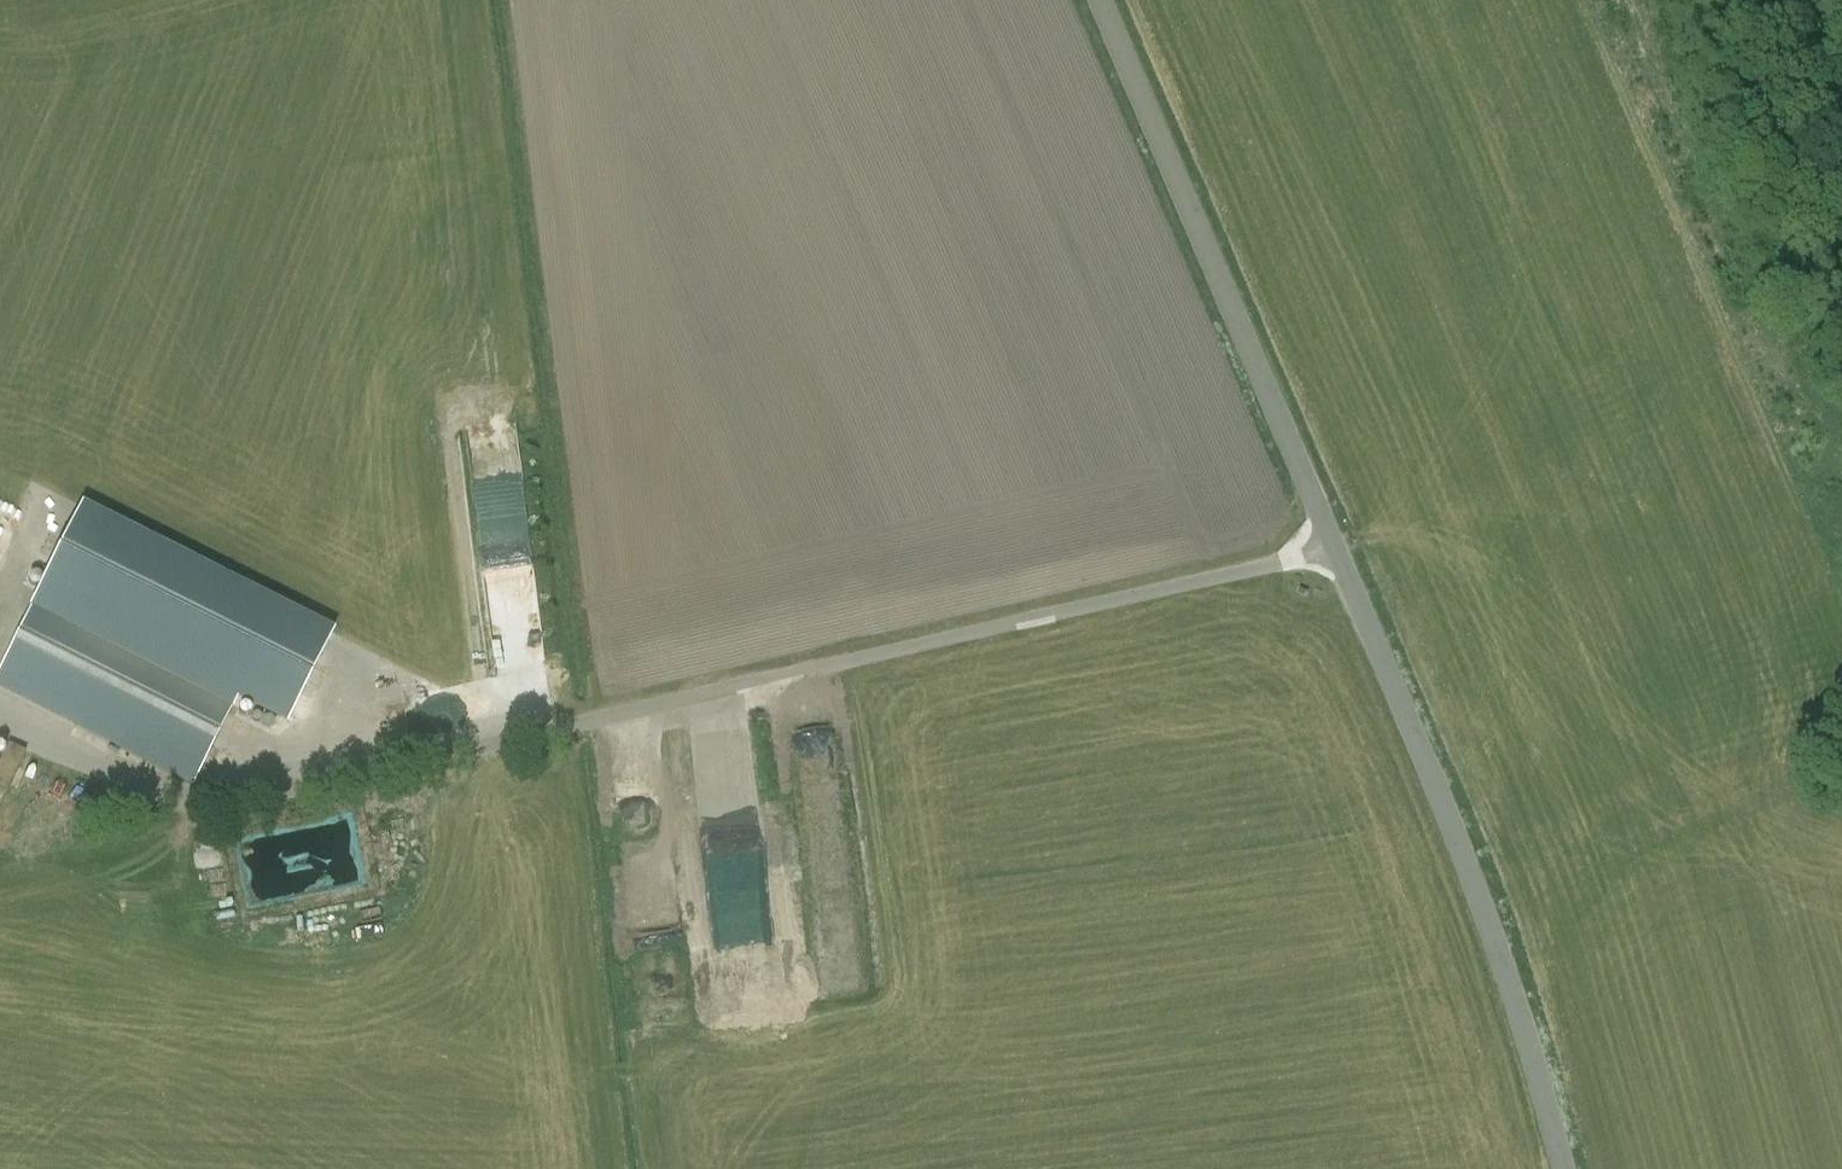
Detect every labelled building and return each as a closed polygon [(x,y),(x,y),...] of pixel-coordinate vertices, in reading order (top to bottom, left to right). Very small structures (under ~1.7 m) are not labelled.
[(0,670),(0,687),(194,785),(238,696),(288,721),(332,634),(82,508),(39,594),(0,670)] [(8,789),(26,752),(9,742),(0,760),(0,804),(8,789)]
